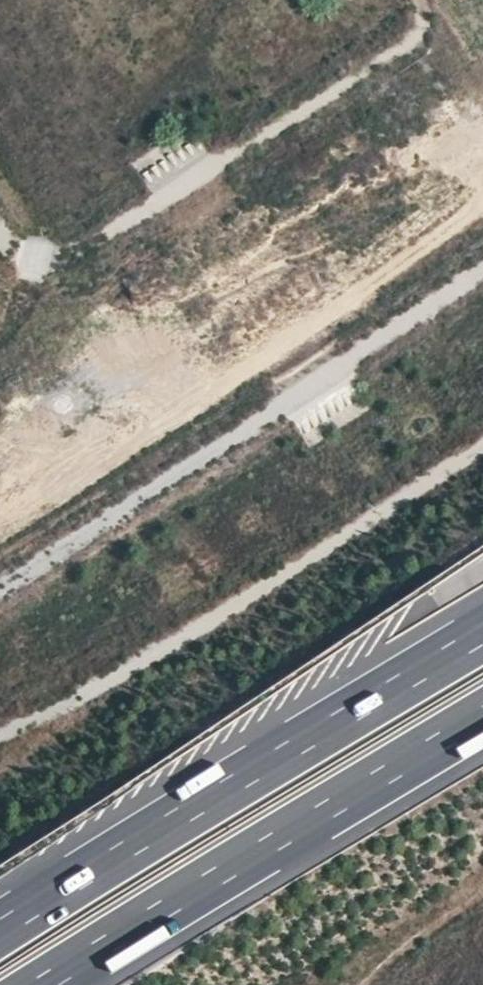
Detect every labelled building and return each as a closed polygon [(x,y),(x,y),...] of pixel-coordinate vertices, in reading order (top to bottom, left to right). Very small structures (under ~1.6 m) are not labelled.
[(60,341),(82,326),(74,316),(53,331),(60,341)]
